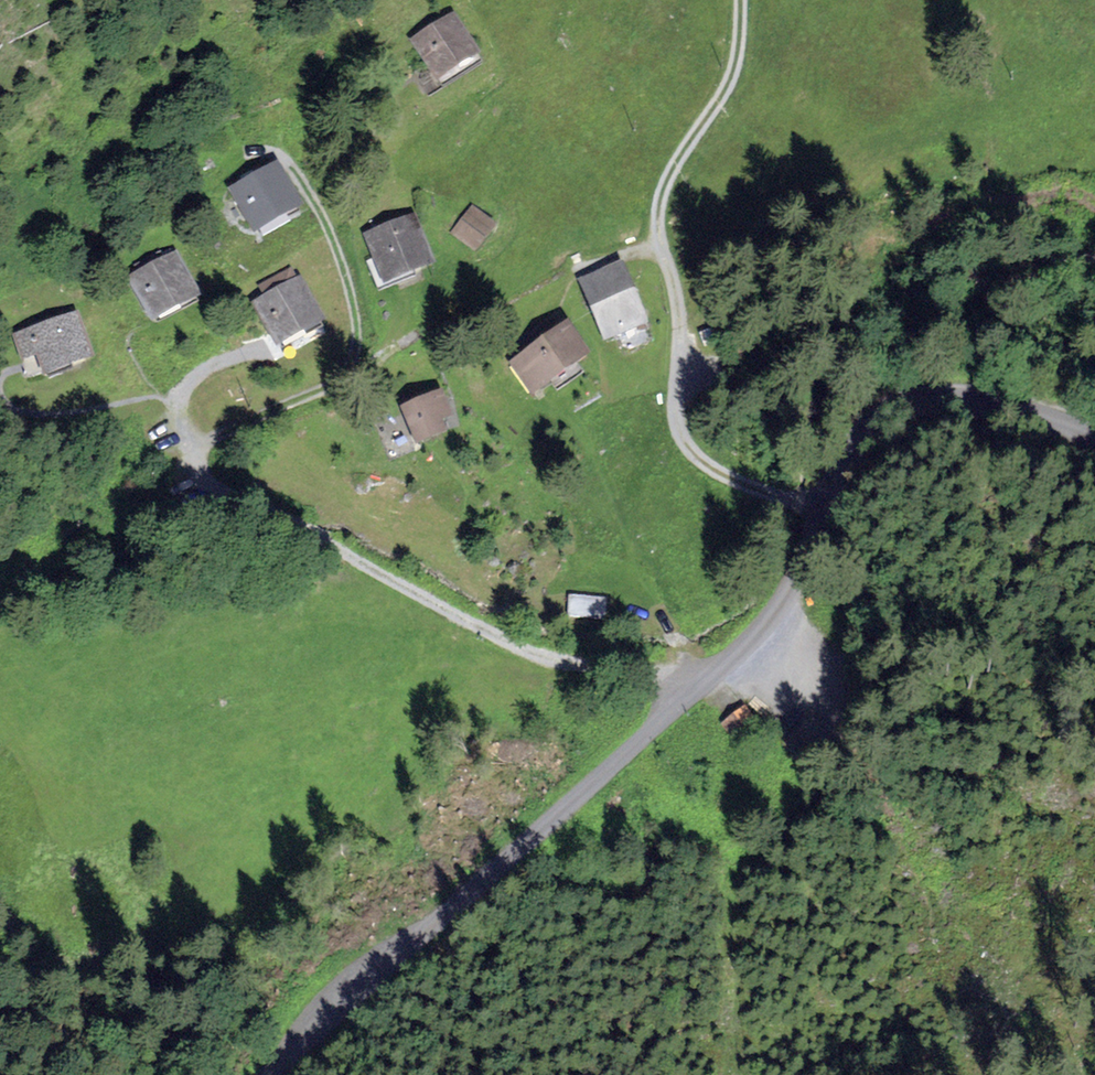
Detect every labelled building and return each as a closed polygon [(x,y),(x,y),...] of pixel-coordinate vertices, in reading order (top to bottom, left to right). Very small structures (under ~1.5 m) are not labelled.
[(453,19),(404,45),(427,87),(475,61),(453,19)] [(279,168),(230,191),(251,234),(300,211),(279,168)] [(470,208),(449,233),(477,255),(497,230),(470,208)] [(415,217),(363,235),(380,286),(432,268),(415,217)] [(176,257),(129,280),(150,324),(198,302),(176,257)] [(625,262),(581,278),(603,342),(648,326),(625,262)] [(301,280),(251,306),(276,353),(326,327),(301,280)] [(75,319),(20,335),(34,382),(90,365),(75,319)] [(568,326),(505,366),(528,401),(590,361),(568,326)] [(443,396),(401,412),(415,448),(445,437),(441,427),(453,422),(443,396)] [(573,588),(573,611),(610,612),(611,588),(573,588)] [(760,726),(744,706),(719,726),(736,746),(760,726)]
